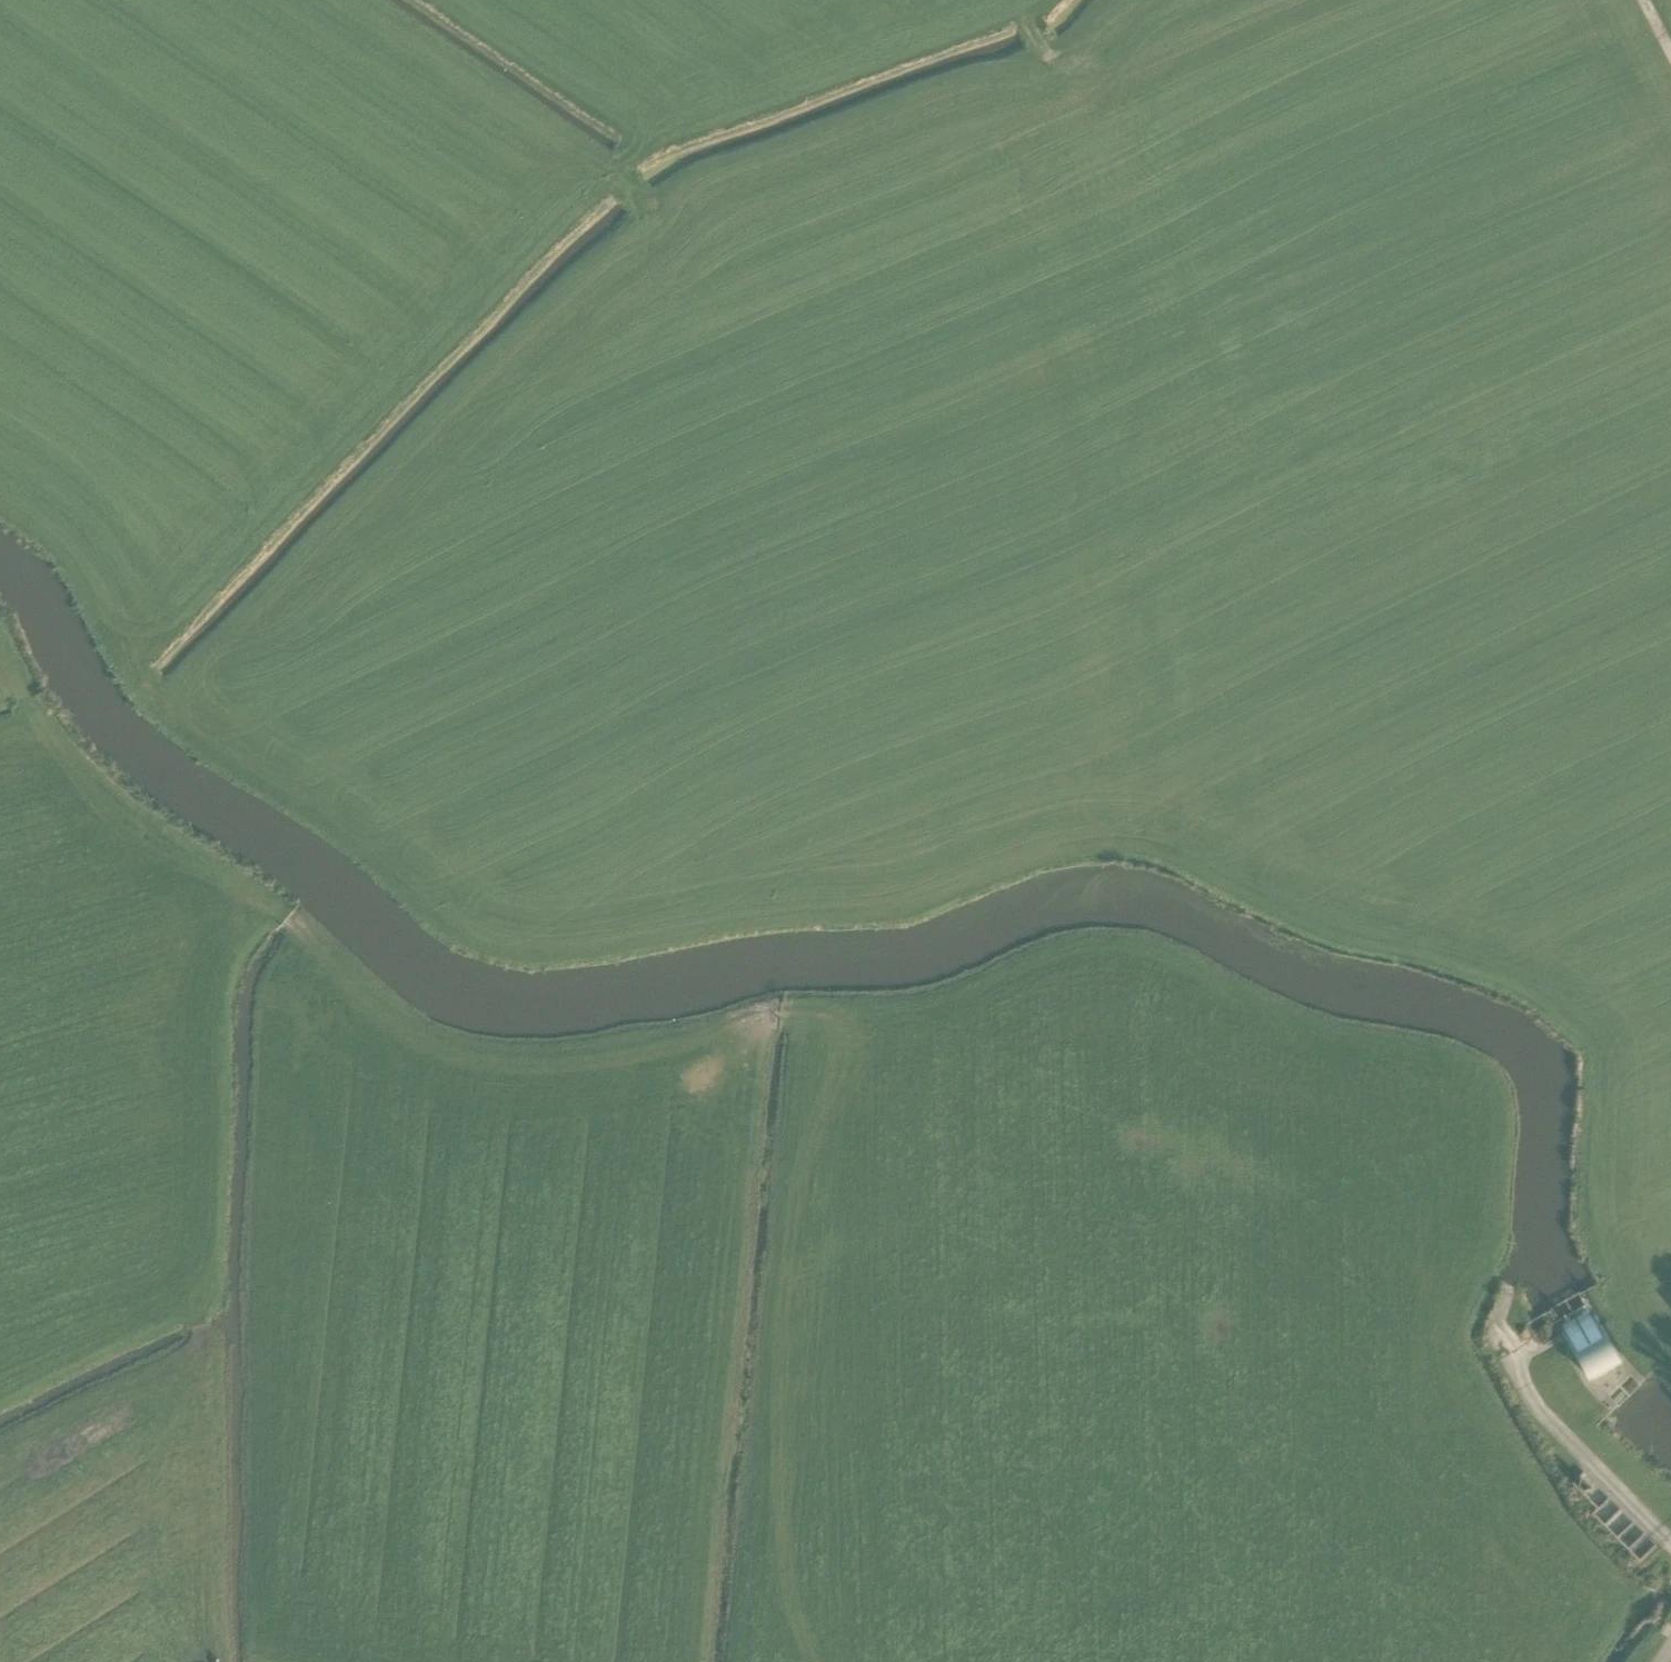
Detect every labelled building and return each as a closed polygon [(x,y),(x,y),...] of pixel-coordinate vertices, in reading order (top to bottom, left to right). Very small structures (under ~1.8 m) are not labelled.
[(1618,1361),(1592,1315),(1562,1331),(1589,1378),(1590,1377),(1603,1369),(1617,1361),(1617,1362),(1618,1361)]
